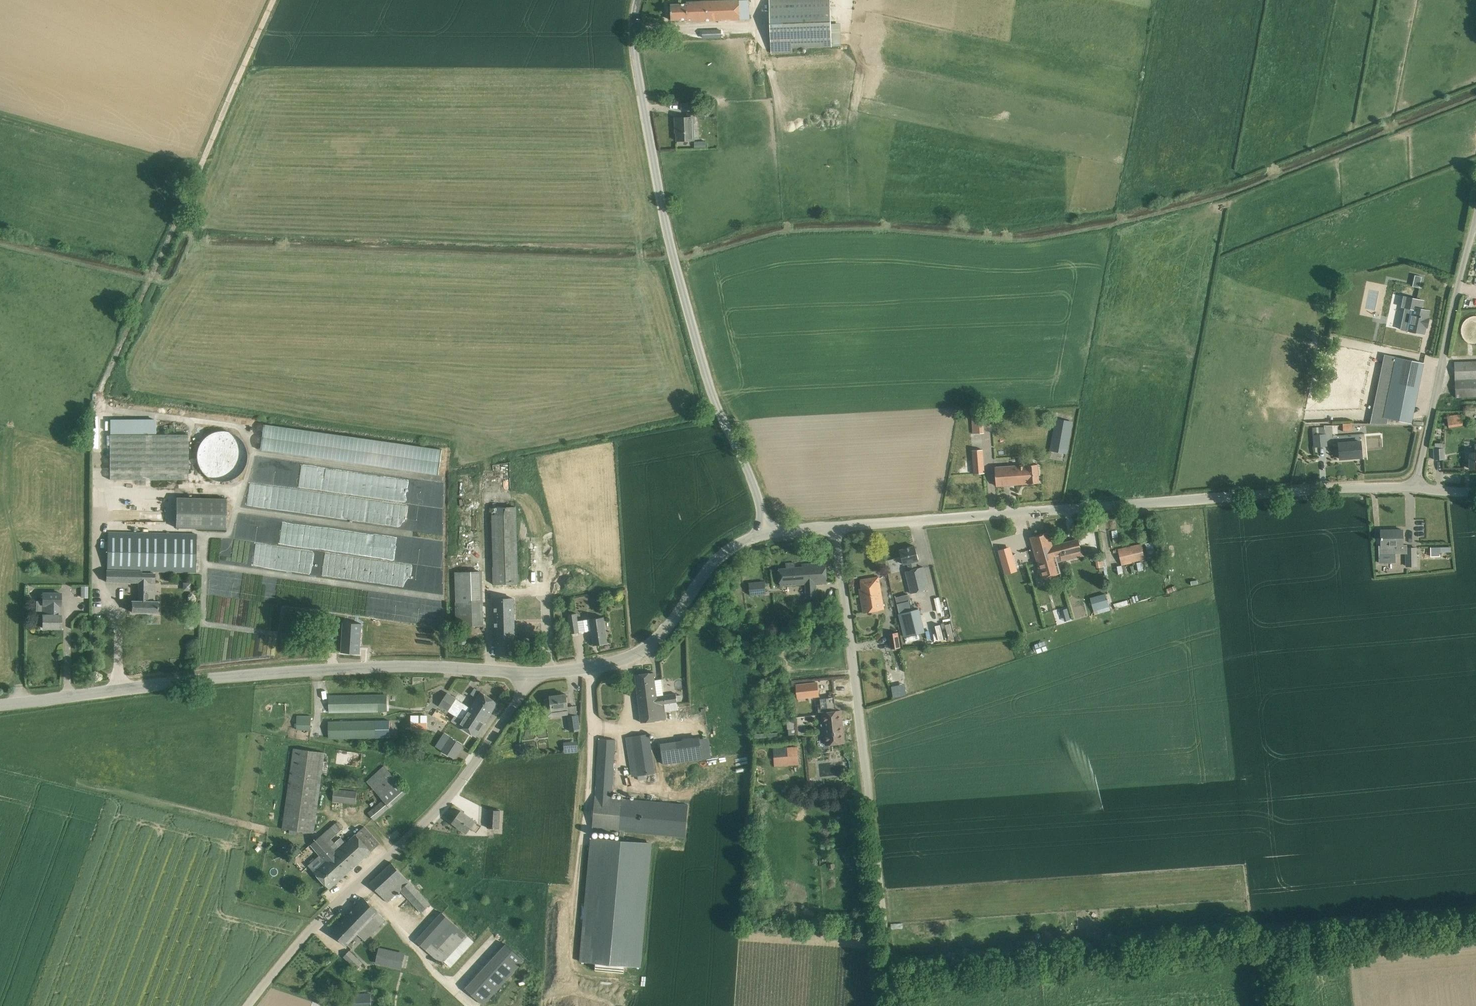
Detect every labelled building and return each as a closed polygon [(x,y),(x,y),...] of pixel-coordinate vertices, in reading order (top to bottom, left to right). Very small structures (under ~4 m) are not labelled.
[(687,3),(671,4),(671,20),(688,19),(688,21),(749,19),(748,0),(687,2),(687,3)] [(772,53),(793,52),(793,48),(832,46),(831,0),(769,0),(772,53)] [(694,123),(694,103),(682,103),(682,110),(688,110),(688,117),(675,118),(676,127),(678,127),(676,127),(676,132),(677,132),(677,141),(693,140),(693,123),(694,123)] [(1419,288),(1422,277),(1415,275),(1412,286),(1419,288)] [(1401,329),(1424,334),(1425,326),(1427,326),(1429,318),(1427,318),(1428,310),(1422,309),(1423,300),(1404,296),(1402,307),(1405,307),(1401,329)] [(1423,362),(1389,355),(1376,415),(1411,422),(1423,362)] [(1454,362),(1456,397),(1475,396),(1475,361),(1454,362)] [(1462,425),(1461,415),(1447,416),(1449,427),(1462,425)] [(1072,421),(1055,417),(1049,449),(1065,453),(1072,421)] [(974,419),(973,432),(983,432),(983,420),(974,419)] [(439,473),(443,447),(264,423),(261,449),(439,473)] [(1324,433),(1324,426),(1313,427),(1314,446),(1327,445),(1326,433),(1324,433)] [(247,462),(247,455),(247,449),(244,443),(240,437),(235,433),(229,431),(222,430),(216,431),(210,433),(204,437),(200,443),(198,449),(197,455),(198,462),(200,468),(204,473),(210,477),(216,480),(222,480),(229,480),(235,477),(240,473),(244,468),(247,462)] [(188,451),(188,432),(110,432),(110,477),(190,477),(190,451),(188,451)] [(1362,457),(1361,441),(1338,443),(1340,459),(1362,457)] [(1443,443),(1435,443),(1435,448),(1434,448),(1435,459),(1444,459),(1444,447),(1443,447),(1443,443)] [(983,449),(973,450),(974,473),(984,473),(983,449)] [(1039,482),(1038,463),(995,467),(996,485),(1039,482)] [(226,498),(177,497),(176,527),(226,528),(226,498)] [(517,538),(517,536),(517,511),(516,506),(492,507),(494,584),(519,584),(517,538)] [(1083,532),(1098,530),(1097,518),(1082,520),(1083,532)] [(1060,573),(1055,555),(1053,545),(1049,529),(1030,534),(1042,578),(1060,573)] [(1403,530),(1381,530),(1381,546),(1379,546),(1379,555),(1395,555),(1395,552),(1402,551),(1402,546),(1406,546),(1407,566),(1417,566),(1416,548),(1407,548),(1407,545),(1403,545),(1403,530)] [(196,534),(108,532),(107,570),(106,570),(106,581),(138,582),(138,601),(132,601),(132,611),(147,612),(150,612),(158,612),(158,601),(150,601),(151,596),(148,596),(149,582),(155,582),(155,573),(141,573),(141,570),(195,572),(196,534)] [(1004,539),(994,542),(997,549),(999,557),(1002,565),(1012,561),(1009,554),(1007,546),(1004,539)] [(1078,539),(1053,545),(1055,555),(1061,554),(1062,560),(1082,555),(1078,539)] [(1145,559),(1142,544),(1118,549),(1122,565),(1145,559)] [(915,546),(900,550),(904,564),(908,563),(910,569),(905,571),(911,593),(928,589),(922,566),(917,568),(915,561),(919,560),(915,546)] [(1440,547),(1431,547),(1431,556),(1440,555),(1440,547)] [(786,568),(779,569),(780,585),(806,583),(807,598),(817,597),(815,583),(827,582),(826,562),(802,564),(802,567),(796,567),(795,562),(786,563),(786,568)] [(482,571),(456,572),(458,626),(484,625),(482,571)] [(879,576),(861,579),(862,588),(860,588),(864,612),(884,609),(879,576)] [(758,581),(749,582),(750,594),(759,593),(758,581)] [(61,593),(43,593),(43,628),(61,628),(61,614),(58,614),(58,605),(61,605),(61,593)] [(1110,609),(1105,593),(1090,597),(1095,614),(1110,609)] [(899,612),(911,609),(908,594),(896,597),(899,612)] [(516,654),(513,598),(495,599),(496,655),(505,655),(505,654),(507,654),(516,654)] [(1113,604),(1115,608),(1129,604),(1127,599),(1113,604)] [(1054,610),(1058,623),(1068,620),(1064,607),(1054,610)] [(899,613),(905,639),(923,635),(917,609),(899,613)] [(577,613),(568,614),(571,633),(592,630),(594,644),(608,642),(604,617),(578,621),(577,613)] [(362,623),(343,621),(342,652),(360,653),(362,623)] [(899,632),(889,633),(891,648),(901,647),(899,632)] [(644,673),(635,674),(641,723),(666,720),(664,705),(678,703),(676,694),(657,696),(654,672),(646,673),(646,674),(644,674),(644,673)] [(817,682),(795,684),(797,698),(819,696),(817,682)] [(477,697),(481,691),(475,688),(471,694),(477,697)] [(439,705),(457,717),(462,709),(467,712),(469,710),(486,721),(498,702),(481,691),(477,697),(471,707),(447,692),(439,705)] [(389,694),(329,695),(329,712),(390,711),(389,702),(389,694)] [(566,694),(550,696),(551,702),(545,703),(547,717),(568,714),(567,708),(568,708),(566,694)] [(827,706),(836,705),(834,697),(826,698),(827,706)] [(793,719),(792,708),(786,709),(788,729),(788,728),(789,736),(796,735),(794,719),(793,719)] [(451,718),(437,709),(433,714),(447,724),(451,718)] [(459,725),(476,736),(486,721),(469,710),(467,712),(462,709),(457,717),(462,720),(459,725)] [(841,710),(822,712),(826,744),(845,742),(841,710)] [(426,712),(413,712),(413,729),(427,729),(426,712)] [(579,730),(577,715),(568,716),(570,731),(579,730)] [(311,716),(297,716),(297,730),(311,730),(311,716)] [(390,737),(389,716),(329,717),(329,738),(390,737)] [(650,733),(626,736),(632,775),(655,772),(650,733)] [(442,750),(455,758),(463,745),(450,736),(442,750)] [(688,802),(613,797),(616,738),(599,737),(593,833),(589,833),(581,961),(596,962),(595,968),(624,970),(624,965),(643,966),(651,841),(635,840),(635,833),(686,836),(688,802)] [(700,737),(660,742),(663,764),(703,758),(700,737)] [(516,744),(516,755),(526,754),(526,744),(516,744)] [(798,746),(773,748),(775,768),(790,767),(790,766),(799,765),(798,746)] [(325,752),(294,748),(282,828),(314,832),(325,752)] [(384,766),(367,781),(383,799),(368,812),(374,820),(407,791),(384,766)] [(356,791),(334,789),(333,801),(355,803),(356,791)] [(501,810),(488,809),(487,828),(500,828),(501,810)] [(474,820),(461,811),(453,822),(466,832),(469,828),(475,832),(480,826),(474,821),(474,820)] [(320,836),(310,845),(325,861),(313,871),(329,888),(380,844),(365,827),(346,843),(341,837),(335,843),(331,838),(343,828),(338,821),(320,836)] [(308,859),(304,853),(300,857),(295,861),(302,868),(306,864),(304,862),(308,859)] [(392,862),(370,883),(387,901),(400,889),(405,894),(422,911),(431,903),(426,899),(392,862)] [(386,919),(364,898),(332,931),(346,945),(358,933),(366,941),(386,919)] [(442,912),(416,940),(442,964),(467,936),(442,912)] [(506,944),(466,988),(483,1004),(524,960),(506,944)] [(375,963),(401,969),(404,954),(405,953),(379,947),(375,963)] [(362,963),(349,951),(344,956),(357,968),(362,963)] [(351,993),(351,1005),(371,1005),(371,993),(351,993)]
